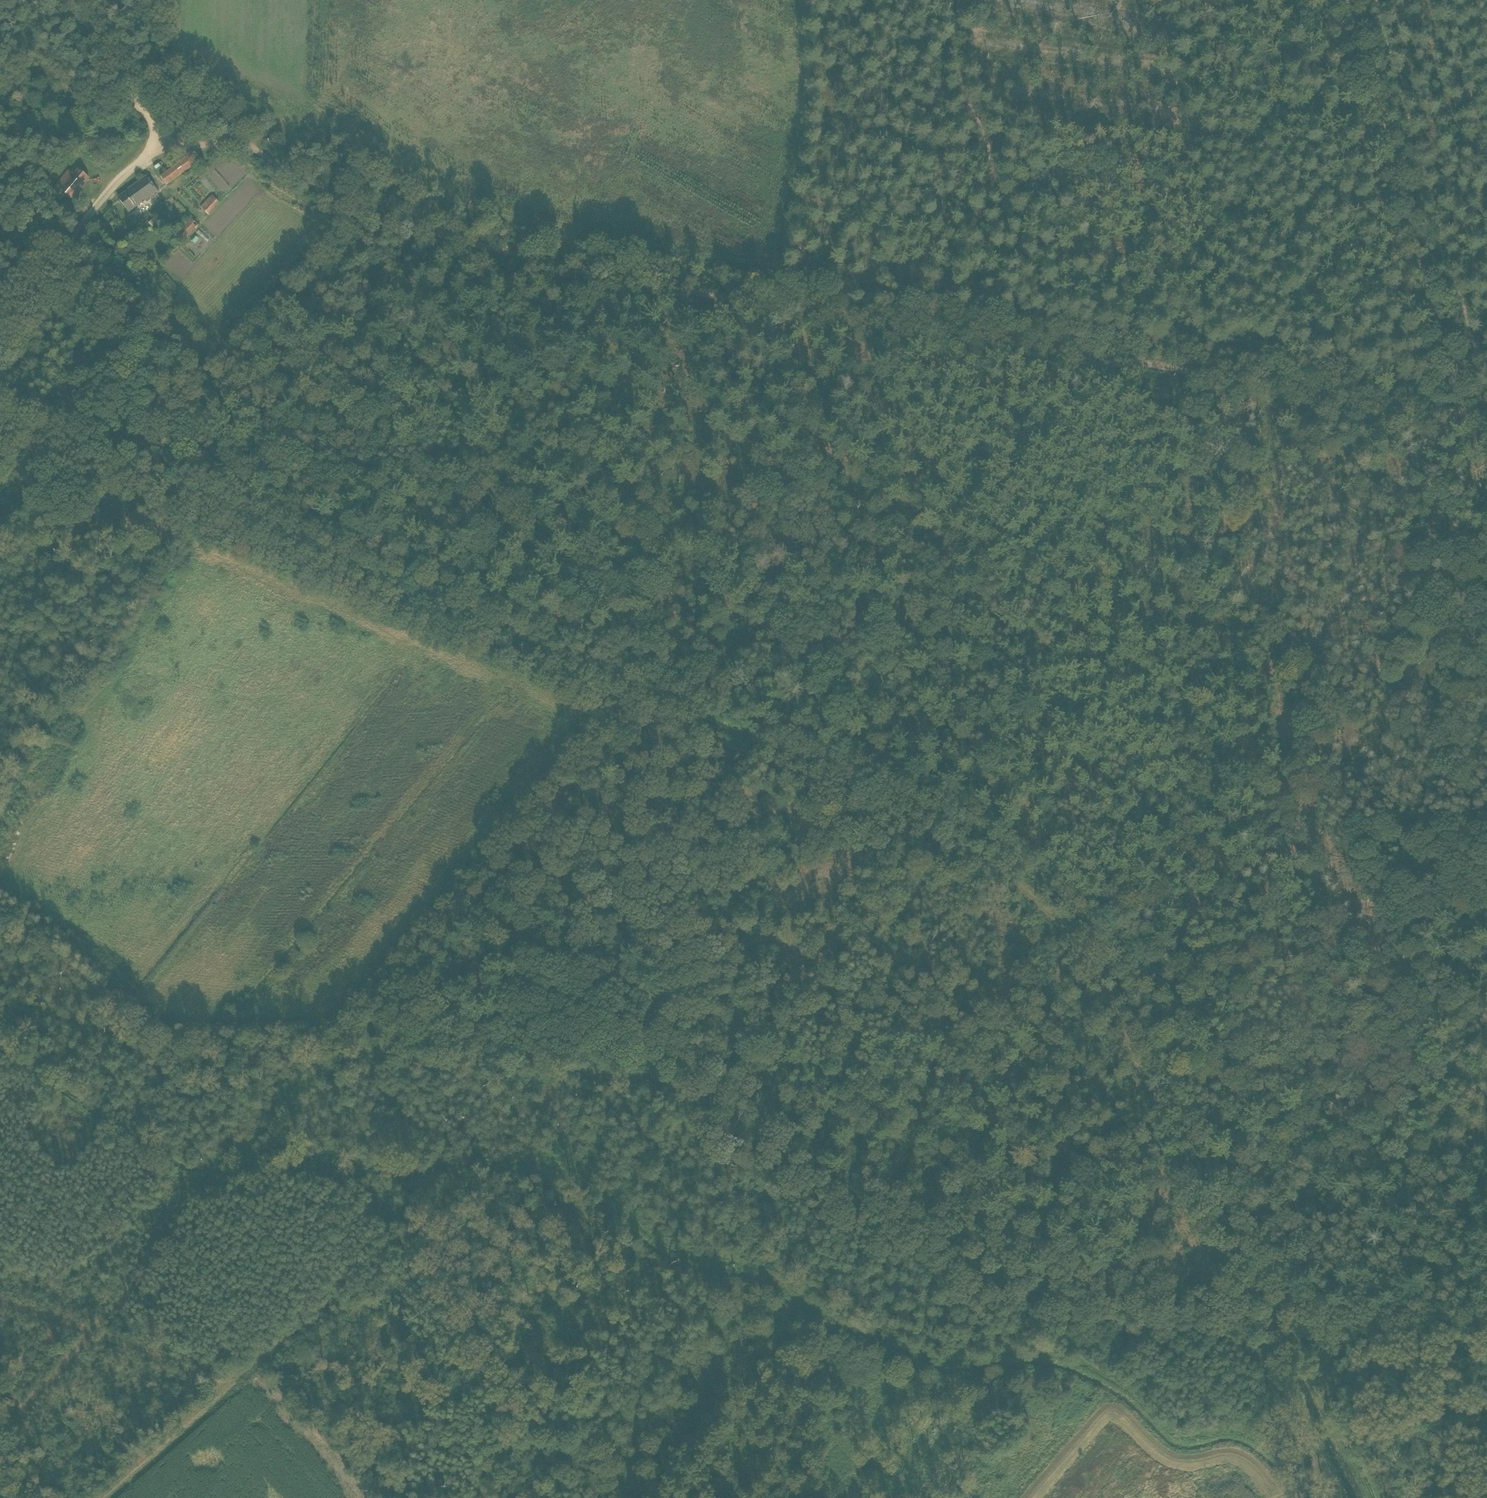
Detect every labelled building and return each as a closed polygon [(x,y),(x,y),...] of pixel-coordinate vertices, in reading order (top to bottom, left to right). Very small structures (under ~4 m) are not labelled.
[(161,176),(167,184),(195,164),(189,156),(161,176)] [(71,199),(89,178),(78,169),(74,174),(69,170),(55,186),(71,199)] [(129,212),(158,191),(147,176),(127,190),(128,191),(118,198),(129,212)] [(220,203),(210,194),(199,206),(209,215),(220,203)] [(174,234),(183,243),(198,226),(190,217),(174,234)] [(130,262),(142,252),(134,243),(122,253),(130,262)]
